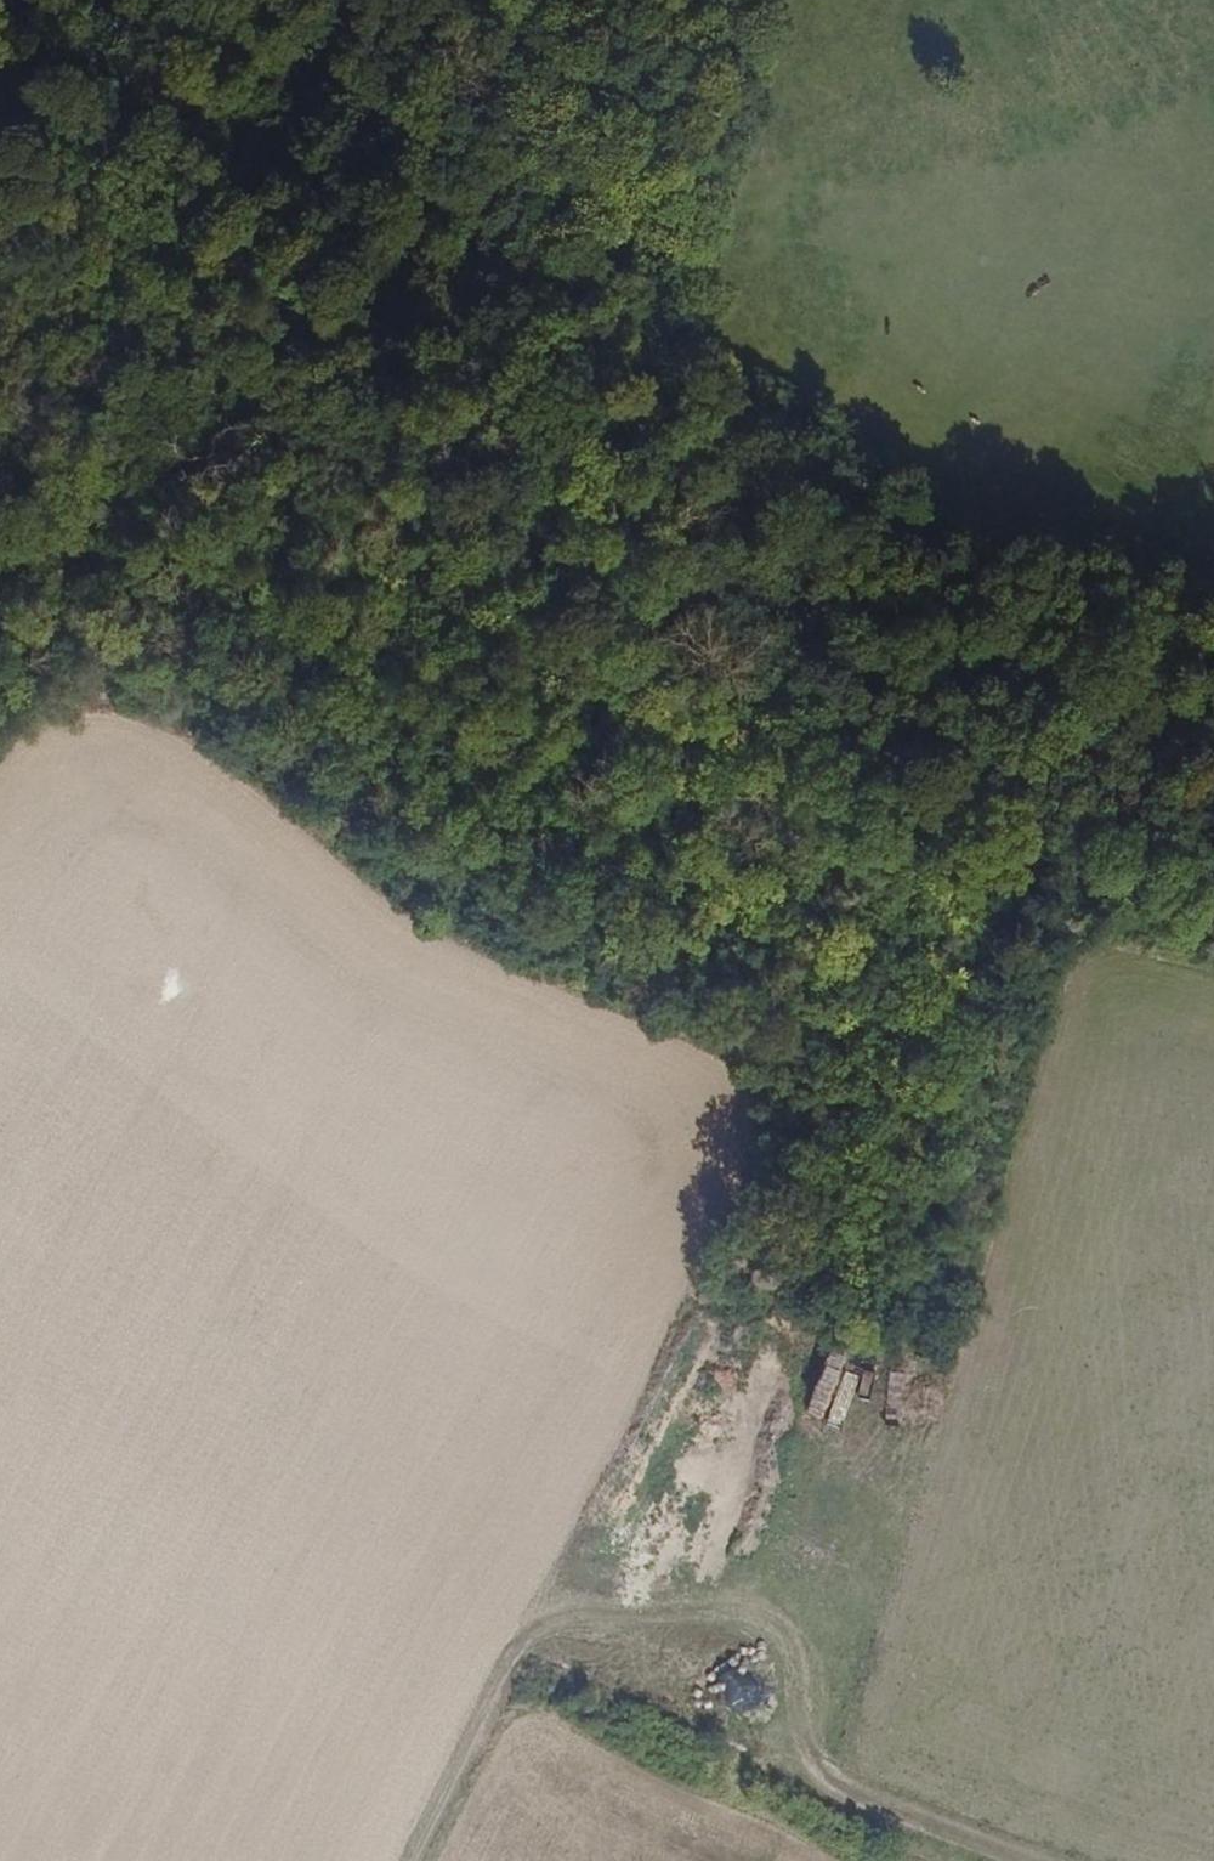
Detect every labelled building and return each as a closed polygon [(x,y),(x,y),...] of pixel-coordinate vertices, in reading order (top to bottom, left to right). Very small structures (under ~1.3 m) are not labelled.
[(859,1364),(855,1386),(885,1392),(889,1371),(859,1364)]
